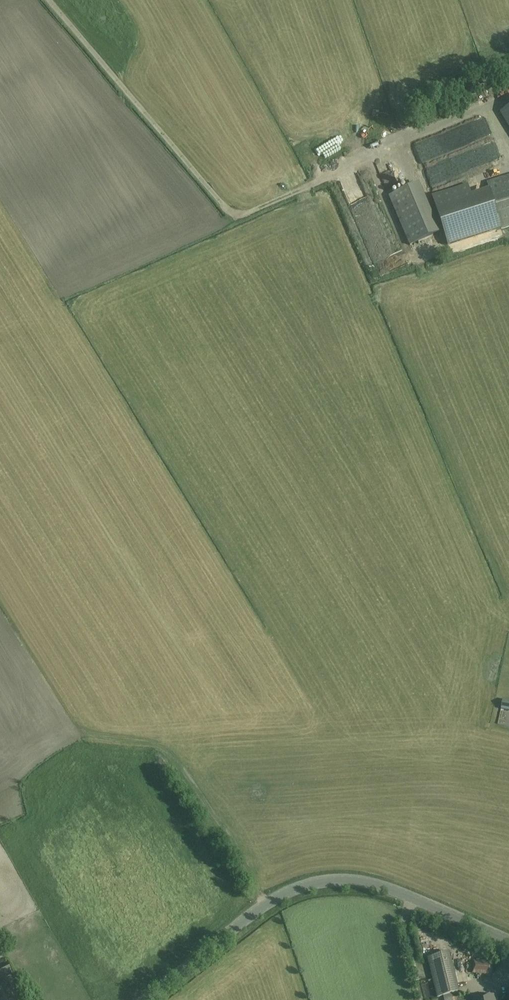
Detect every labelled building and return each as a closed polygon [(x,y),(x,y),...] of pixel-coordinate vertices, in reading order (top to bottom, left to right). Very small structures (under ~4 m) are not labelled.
[(500,112),(508,128),(508,107),(500,112)] [(491,194),(502,230),(508,228),(508,175),(487,183),(491,193),(491,194)] [(440,232),(419,183),(389,196),(410,245),(440,232)] [(449,247),(502,230),(491,194),(491,193),(437,211),(449,247)] [(508,711),(508,701),(503,699),(501,709),(508,711)] [(435,994),(454,989),(444,950),(425,955),(435,994)] [(472,974),(492,976),(493,963),(473,961),(472,974)] [(13,975),(7,964),(0,967),(0,999),(16,999),(13,994),(14,993),(9,984),(7,985),(4,979),(13,975)] [(467,984),(467,973),(458,974),(458,984),(467,984)]
